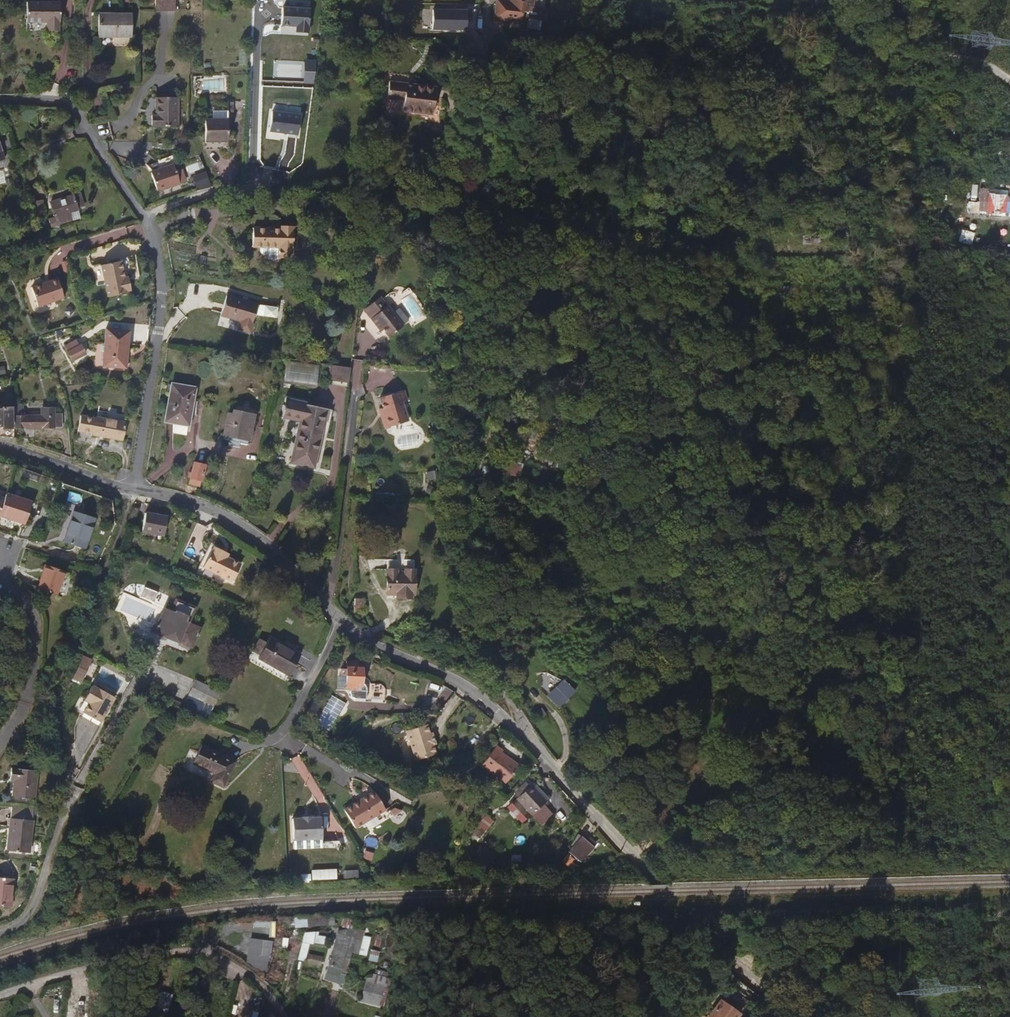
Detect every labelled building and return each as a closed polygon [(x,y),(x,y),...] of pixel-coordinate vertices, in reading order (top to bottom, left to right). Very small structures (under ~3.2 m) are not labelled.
[(155,11),(174,11),(174,0),(154,0),(155,11)] [(532,18),(533,7),(532,7),(533,0),(511,0),(511,2),(501,0),(498,0),(495,18),(521,22),(522,11),(527,12),(526,17),(532,18)] [(25,2),(25,23),(44,23),(44,31),(57,31),(57,22),(59,22),(59,2),(25,2)] [(466,17),(467,8),(433,6),(432,25),(454,26),(454,16),(466,17)] [(533,7),(532,18),(541,20),(543,8),(533,7)] [(311,18),(284,14),(281,33),(296,36),(296,38),(308,40),(311,18)] [(131,16),(97,16),(97,38),(132,37),(131,16)] [(427,93),(428,88),(410,86),(410,90),(405,90),(405,86),(387,84),(385,101),(403,102),(402,114),(431,117),(434,94),(427,93)] [(150,117),(150,118),(150,128),(154,128),(177,128),(177,99),(154,99),(154,112),(156,112),(156,117),(153,117),(150,117)] [(227,120),(228,112),(212,111),(211,121),(203,120),(203,142),(213,142),(213,140),(219,140),(219,143),(226,142),(227,120)] [(305,117),(279,113),(276,130),(302,135),(305,117)] [(955,142),(955,124),(943,123),(944,142),(955,142)] [(180,184),(173,166),(151,173),(157,191),(180,184)] [(197,190),(211,187),(207,171),(193,174),(197,190)] [(1004,198),(1004,191),(991,190),(979,190),(979,196),(1004,198)] [(78,213),(78,212),(74,199),(74,198),(51,206),(58,227),(73,222),(71,215),(78,213)] [(74,199),(78,212),(83,210),(84,208),(81,198),(79,198),(74,199)] [(500,206),(498,213),(511,217),(512,209),(500,206)] [(291,261),(292,227),(278,227),(278,230),(251,229),(251,248),(259,248),(260,253),(262,256),(266,256),(266,259),(269,262),(275,263),(277,260),(291,261)] [(104,266),(110,297),(130,294),(129,292),(133,291),(131,280),(127,281),(124,262),(104,266)] [(287,283),(296,284),(297,275),(287,275),(287,283)] [(64,299),(57,280),(31,290),(38,309),(64,299)] [(781,294),(789,294),(789,286),(780,286),(781,294)] [(254,305),(224,296),(218,315),(239,321),(236,329),(247,332),(252,316),(274,318),(275,308),(254,305)] [(378,297),(360,311),(385,340),(401,326),(406,322),(397,309),(391,314),(378,297)] [(124,369),(128,331),(104,328),(100,366),(124,369)] [(84,355),(80,347),(67,353),(72,361),(84,355)] [(281,381),(314,386),(316,366),(283,361),(281,381)] [(171,432),(185,435),(186,425),(187,425),(193,389),(169,385),(163,421),(171,422),(171,432)] [(401,391),(374,399),(377,408),(374,410),(382,430),(406,422),(400,403),(405,401),(401,391)] [(305,461),(314,463),(320,429),(325,430),(329,409),(283,401),(281,408),(280,408),(279,414),(280,415),(277,431),(292,434),(287,462),(305,465),(305,461)] [(14,427),(55,427),(55,425),(62,425),(62,412),(56,412),(56,406),(41,406),(41,415),(21,416),(21,411),(14,411),(14,427)] [(233,414),(251,417),(254,417),(255,410),(235,406),(233,414)] [(13,439),(13,428),(10,428),(10,407),(0,407),(0,438),(13,439)] [(246,445),(251,417),(233,414),(232,417),(227,416),(223,439),(228,440),(227,446),(238,448),(238,444),(246,445)] [(95,418),(95,419),(79,417),(76,432),(93,435),(92,436),(120,441),(123,422),(95,418)] [(502,472),(508,474),(510,460),(505,459),(502,472)] [(508,474),(519,476),(521,462),(510,460),(508,474)] [(193,464),(188,484),(199,487),(204,466),(193,464)] [(4,491),(3,496),(0,505),(0,514),(23,522),(30,500),(4,491)] [(93,517),(72,510),(62,541),(83,548),(93,517)] [(170,519),(150,511),(143,529),(163,537),(170,519)] [(201,546),(193,563),(221,578),(230,560),(216,553),(211,551),(213,547),(204,543),(202,546),(201,546)] [(62,570),(44,564),(36,588),(55,594),(62,570)] [(414,572),(387,571),(386,594),(396,594),(396,599),(409,600),(409,594),(413,595),(414,572)] [(194,608),(176,600),(170,614),(163,611),(157,625),(155,624),(152,631),(190,647),(198,629),(187,624),(194,608)] [(548,626),(554,618),(541,610),(536,617),(548,626)] [(300,653),(269,636),(258,657),(288,674),(300,653)] [(90,661),(80,657),(71,681),(81,684),(90,661)] [(355,661),(348,661),(348,662),(345,662),(344,667),(334,667),(334,690),(343,690),(347,690),(347,694),(348,697),(350,699),(363,699),(383,700),(383,688),(382,685),(379,683),(359,682),(360,673),(362,672),(362,668),(360,666),(360,662),(355,662),(355,661)] [(551,691),(563,702),(574,690),(563,679),(551,691)] [(217,692),(202,686),(199,693),(214,699),(217,692)] [(112,698),(95,689),(90,687),(82,701),(87,703),(81,714),(99,724),(106,710),(104,710),(107,705),(108,706),(112,698)] [(574,690),(563,702),(571,710),(582,697),(574,690)] [(699,710),(708,713),(714,700),(705,697),(699,710)] [(726,724),(744,731),(748,723),(730,715),(726,724)] [(675,737),(680,729),(659,718),(654,727),(675,737)] [(424,724),(404,730),(414,761),(434,755),(431,745),(428,734),(424,724)] [(742,735),(744,731),(726,724),(724,728),(742,735)] [(461,742),(453,744),(454,751),(462,750),(461,742)] [(200,747),(191,764),(213,775),(209,784),(221,790),(234,764),(200,747)] [(502,752),(495,747),(480,767),(504,784),(517,766),(501,754),(502,752)] [(33,770),(8,768),(6,779),(11,779),(9,796),(30,798),(33,770)] [(518,801),(532,788),(528,784),(521,790),(522,791),(515,798),(518,801)] [(532,788),(518,801),(533,818),(549,803),(534,786),(532,788)] [(373,792),(358,801),(360,803),(344,813),(354,829),(384,810),(373,792)] [(360,803),(358,801),(343,810),(344,813),(360,803)] [(25,852),(29,809),(8,806),(4,850),(25,852)] [(484,815),(481,823),(491,827),(494,819),(484,815)] [(319,819),(309,819),(300,820),(290,820),(291,841),(320,839),(319,819)] [(110,836),(114,840),(119,835),(115,831),(110,836)] [(569,845),(576,851),(581,854),(589,845),(577,835),(569,845)] [(569,845),(566,848),(573,854),(576,851),(569,845)] [(372,861),(374,852),(365,850),(363,858),(372,861)] [(311,869),(311,879),(336,878),(336,868),(311,869)] [(343,878),(358,877),(358,869),(342,870),(343,878)] [(0,878),(0,906),(7,906),(10,879),(0,878)] [(289,919),(289,928),(307,927),(307,918),(289,919)] [(355,929),(356,920),(343,919),(342,928),(355,929)] [(342,984),(357,931),(339,931),(325,979),(342,984)] [(301,932),(300,961),(306,961),(307,943),(319,944),(320,933),(301,932)] [(269,968),(272,942),(250,939),(246,965),(269,968)] [(370,949),(368,961),(377,963),(380,952),(370,949)] [(307,955),(306,964),(322,965),(322,956),(307,955)] [(384,1009),(390,979),(374,975),(373,980),(366,978),(361,1004),(384,1009)] [(711,1009),(726,1016),(730,1016),(738,1000),(721,991),(711,1009)]
